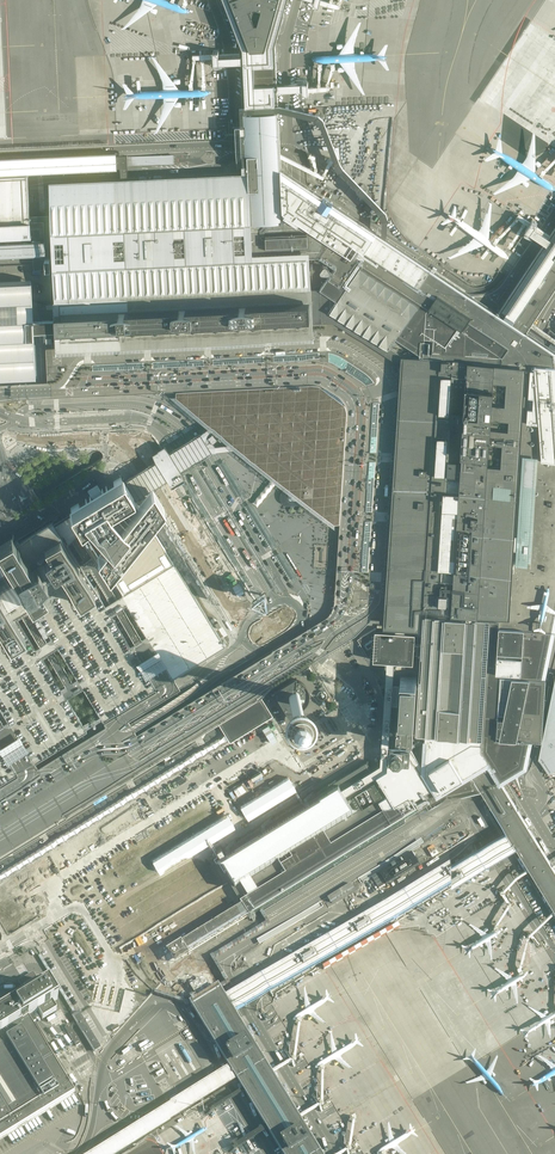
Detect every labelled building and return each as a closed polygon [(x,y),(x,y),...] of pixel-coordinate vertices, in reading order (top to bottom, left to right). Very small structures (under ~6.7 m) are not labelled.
[(282,191),(282,185),(281,169),(281,154),(277,92),(277,83),(275,44),(288,0),(222,0),(241,46),(241,55),(241,62),(241,64),(245,145),(245,157),(246,170),(251,170),(251,174),(253,209),(254,218),(279,217),(283,217),(282,191)] [(341,0),(309,0),(339,8),(341,0)] [(218,50),(213,50),(214,63),(241,62),(241,55),(219,56),(218,50)] [(302,82),(277,83),(277,92),(303,91),(302,82)] [(28,174),(117,169),(117,167),(121,167),(121,171),(121,177),(128,176),(128,171),(128,166),(174,163),(174,154),(127,157),(127,153),(116,154),(116,153),(113,153),(0,158),(0,175),(28,174)] [(539,338),(527,330),(518,324),(514,331),(512,333),(495,322),(493,325),(497,314),(481,303),(456,285),(281,169),(283,217),(254,218),(253,209),(251,174),(251,170),(246,170),(128,176),(121,177),(47,180),(48,191),(49,219),(49,240),(50,247),(50,254),(51,269),(54,319),(54,321),(60,321),(60,328),(60,331),(60,334),(61,341),(87,340),(91,339),(95,339),(95,333),(102,333),(102,339),(110,338),(147,336),(151,336),(155,336),(207,334),(210,334),(214,334),(266,331),(270,331),(274,330),(274,325),(314,323),(336,323),(399,364),(410,375),(410,389),(409,392),(407,441),(406,452),(402,451),(398,498),(403,498),(403,502),(402,518),(398,576),(397,581),(384,580),(383,604),(383,605),(386,605),(385,618),(385,626),(391,626),(407,627),(421,628),(422,608),(423,608),(447,610),(488,613),(487,619),(491,620),(493,620),(493,622),(501,623),(519,625),(520,605),(517,605),(520,571),(554,573),(554,350),(539,338)] [(0,175),(0,240),(31,238),(31,220),(30,210),(29,178),(28,174),(0,175)] [(518,324),(527,330),(554,288),(554,226),(537,252),(497,314),(494,318),(491,324),(493,325),(495,322),(512,333),(514,331),(518,324)] [(0,242),(0,257),(33,255),(50,254),(50,247),(49,240),(0,242)] [(50,254),(33,255),(33,263),(34,270),(51,269),(50,254)] [(32,320),(32,309),(31,291),(30,280),(0,281),(0,377),(35,375),(34,365),(34,359),(34,355),(33,346),(33,334),(33,333),(60,331),(60,328),(60,321),(54,321),(54,319),(32,320)] [(54,366),(54,367),(54,368),(55,369),(56,369),(58,369),(60,368),(61,369),(62,369),(62,372),(58,372),(58,375),(59,394),(72,393),(87,392),(103,392),(125,391),(130,391),(156,389),(158,389),(158,387),(159,387),(160,387),(161,388),(162,389),(163,389),(164,389),(165,389),(166,389),(167,388),(168,387),(168,386),(168,389),(183,388),(183,395),(208,416),(207,417),(206,418),(205,419),(205,421),(206,421),(207,422),(208,422),(209,421),(210,420),(210,419),(211,418),(221,426),(214,430),(227,441),(235,447),(235,450),(249,449),(264,461),(263,463),(262,463),(262,464),(261,464),(261,465),(262,466),(262,467),(263,467),(264,467),(265,467),(265,466),(266,466),(266,465),(267,463),(279,473),(277,474),(276,475),(276,477),(276,478),(277,478),(278,478),(279,478),(280,478),(280,477),(280,476),(281,475),(283,476),(291,483),(294,485),(290,489),(287,494),(290,497),(290,501),(294,501),(298,500),(302,500),(306,499),(310,498),(314,501),(315,502),(323,508),(322,510),(321,510),(321,512),(321,513),(322,514),(324,514),(325,514),(325,513),(326,512),(326,510),(335,517),(336,517),(342,518),(341,528),(341,536),(340,551),(338,572),(338,577),(337,577),(336,576),(335,576),(334,576),(333,576),(333,578),(332,578),(333,580),(334,580),(335,581),(336,580),(338,580),(337,582),(336,603),(358,604),(359,593),(361,593),(361,596),(363,596),(366,596),(366,594),(369,594),(368,600),(375,601),(375,603),(383,604),(384,580),(397,581),(398,576),(402,518),(403,502),(403,498),(398,498),(402,451),(406,452),(407,441),(409,392),(410,389),(410,375),(399,364),(336,323),(314,323),(314,329),(274,330),(270,331),(266,331),(214,334),(210,334),(207,334),(155,336),(151,336),(147,336),(110,338),(102,339),(95,339),(91,339),(87,340),(61,341),(61,347),(62,361),(62,364),(61,365),(60,365),(58,365),(57,365),(55,365),(54,366)] [(186,477),(182,471),(171,451),(167,445),(159,449),(178,481),(186,477)] [(178,481),(159,449),(150,454),(156,463),(165,480),(167,479),(171,485),(178,481)] [(242,500),(248,496),(226,460),(220,464),(242,500)] [(155,486),(165,480),(156,463),(128,479),(137,495),(155,486)] [(229,508),(208,472),(204,474),(226,510),(229,508)] [(90,495),(69,507),(72,512),(80,525),(84,531),(97,552),(98,554),(110,572),(123,594),(174,564),(149,522),(163,503),(151,484),(137,502),(132,494),(121,476),(100,489),(96,485),(88,491),(90,495)] [(219,571),(234,560),(190,481),(171,491),(219,571)] [(278,545),(252,502),(246,506),(272,549),(278,545)] [(56,575),(46,558),(51,555),(44,544),(61,534),(66,542),(84,531),(80,525),(72,512),(63,517),(48,526),(21,543),(35,565),(42,560),(52,577),(56,575)] [(230,516),(256,559),(260,557),(233,514),(230,516)] [(0,542),(6,552),(30,592),(34,599),(50,590),(45,582),(52,577),(42,560),(35,565),(21,543),(15,533),(0,542)] [(66,542),(61,534),(44,544),(51,555),(46,558),(56,575),(62,572),(79,601),(96,591),(66,542)] [(299,579),(282,551),(276,555),(293,583),(299,579)] [(30,592),(6,552),(0,555),(0,592),(8,605),(20,598),(30,592)] [(16,773),(25,768),(34,762),(155,690),(164,684),(174,679),(150,640),(125,597),(123,594),(110,572),(98,554),(80,565),(96,591),(79,601),(62,572),(56,575),(52,577),(45,582),(50,590),(34,599),(30,592),(20,598),(8,605),(26,635),(10,645),(0,628),(0,783),(16,773)] [(174,564),(123,594),(125,597),(150,640),(174,679),(227,646),(181,571),(176,563),(174,564)] [(263,563),(260,565),(277,593),(280,591),(263,563)] [(513,673),(546,675),(554,626),(554,625),(554,573),(520,571),(517,605),(520,605),(519,625),(493,622),(493,620),(491,620),(487,619),(482,711),(479,738),(479,745),(501,781),(527,766),(533,738),(497,735),(501,672),(513,673)] [(0,592),(0,628),(10,645),(26,635),(8,605),(0,592)] [(447,610),(423,608),(420,643),(420,653),(419,680),(417,680),(417,678),(400,677),(397,733),(390,733),(389,749),(411,750),(412,735),(413,735),(413,734),(415,734),(465,737),(479,738),(482,711),(487,619),(488,613),(447,610)] [(394,661),(413,662),(414,652),(420,653),(420,643),(415,642),(415,630),(407,630),(407,627),(391,626),(391,629),(375,628),(357,639),(367,656),(374,653),(373,660),(387,661),(380,764),(372,769),(373,770),(375,774),(376,775),(387,768),(389,749),(390,733),(394,661)] [(546,675),(513,673),(501,672),(497,735),(533,738),(536,738),(541,738),(542,733),(544,695),(546,675)] [(542,733),(541,738),(537,759),(538,759),(548,775),(554,770),(554,672),(542,733)] [(293,723),(294,711),(295,711),(297,711),(299,710),(302,709),(303,708),(305,707),(307,706),(308,705),(309,703),(310,702),(311,700),(312,698),(312,696),(312,694),(312,692),(311,690),(311,688),(310,686),(309,685),(308,683),(306,682),(305,681),(303,680),(301,679),(299,678),(296,678),(296,675),(272,690),(293,723)] [(479,738),(465,737),(464,747),(463,761),(467,767),(481,790),(484,795),(505,828),(515,846),(554,911),(554,869),(511,796),(504,785),(501,781),(479,745),(479,738)] [(287,877),(279,865),(324,836),(332,850),(467,767),(463,761),(464,747),(438,763),(438,764),(433,768),(431,764),(386,792),(376,775),(375,774),(373,770),(372,769),(367,761),(313,793),(211,855),(228,883),(242,906),(287,877)] [(240,907),(248,919),(442,799),(481,790),(467,767),(332,850),(324,836),(279,865),(287,877),(242,906),(240,907)] [(288,777),(238,807),(246,822),(297,792),(288,777)] [(226,814),(151,862),(159,875),(235,828),(226,814)] [(236,987),(224,994),(234,1012),(246,1005),(325,958),(416,904),(497,856),(507,850),(515,846),(505,828),(492,836),(236,987)] [(412,852),(379,872),(387,884),(420,864),(412,852)] [(330,903),(354,888),(351,883),(327,898),(330,903)] [(16,1004),(0,1013),(0,1039),(34,1018),(32,1016),(35,1014),(38,1012),(42,1020),(49,1015),(56,1011),(52,1004),(57,1000),(47,984),(42,987),(37,980),(30,984),(23,989),(28,996),(25,998),(21,1000),(19,997),(14,1000),(16,1004)] [(211,990),(198,998),(190,1003),(229,1065),(236,1079),(282,1153),(323,1153),(234,1012),(224,994),(219,985),(211,990)] [(101,1047),(80,1013),(74,1017),(86,1038),(90,1043),(95,1051),(101,1047)] [(75,1096),(52,1058),(32,1025),(36,1022),(34,1018),(0,1039),(0,1142),(75,1096)] [(229,1065),(218,1072),(204,1080),(198,1085),(190,1089),(183,1094),(164,1106),(133,1125),(93,1150),(87,1153),(115,1153),(151,1131),(155,1128),(226,1085),(236,1079),(229,1065)]
